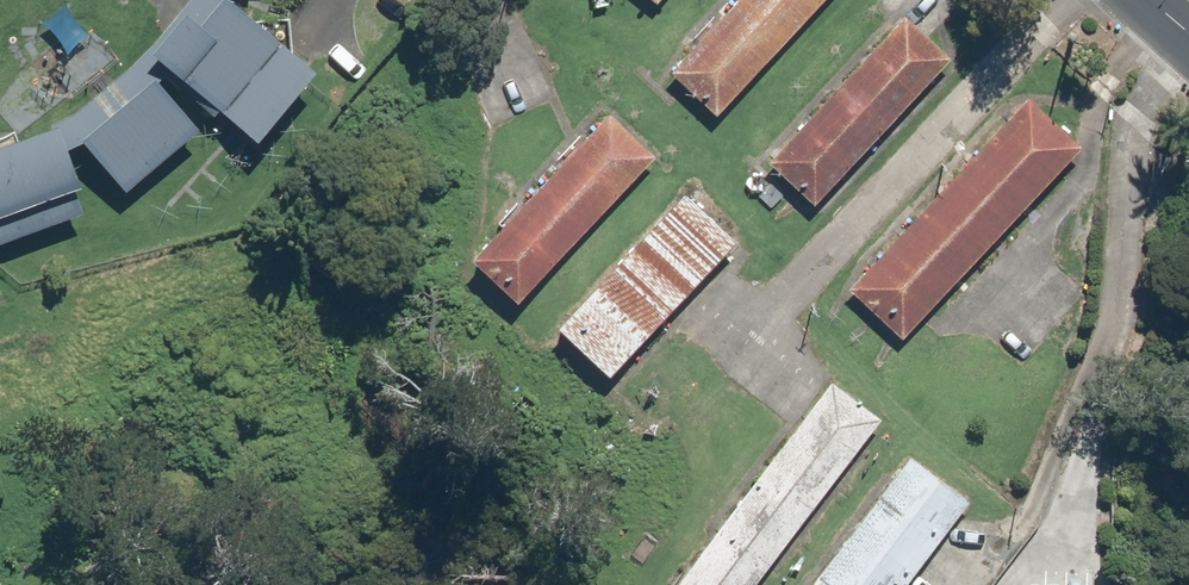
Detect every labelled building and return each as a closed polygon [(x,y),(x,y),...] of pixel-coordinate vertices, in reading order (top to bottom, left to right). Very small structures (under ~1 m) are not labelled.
[(232,0),(200,0),(155,54),(260,139),(317,70),(232,0)] [(667,67),(716,112),(820,0),(729,0),(667,67)] [(947,57),(902,16),(769,160),(814,201),(947,57)] [(199,129),(157,77),(82,137),(124,189),(199,129)] [(1081,140),(1030,93),(850,287),(901,334),(1081,140)] [(655,153),(608,110),(469,260),(516,302),(655,153)] [(56,126),(0,147),(0,241),(87,210),(56,126)] [(732,237),(684,193),(560,326),(608,370),(732,237)] [(827,382),(673,584),(750,584),(877,419),(827,382)] [(912,456),(814,584),(898,584),(965,496),(912,456)]
